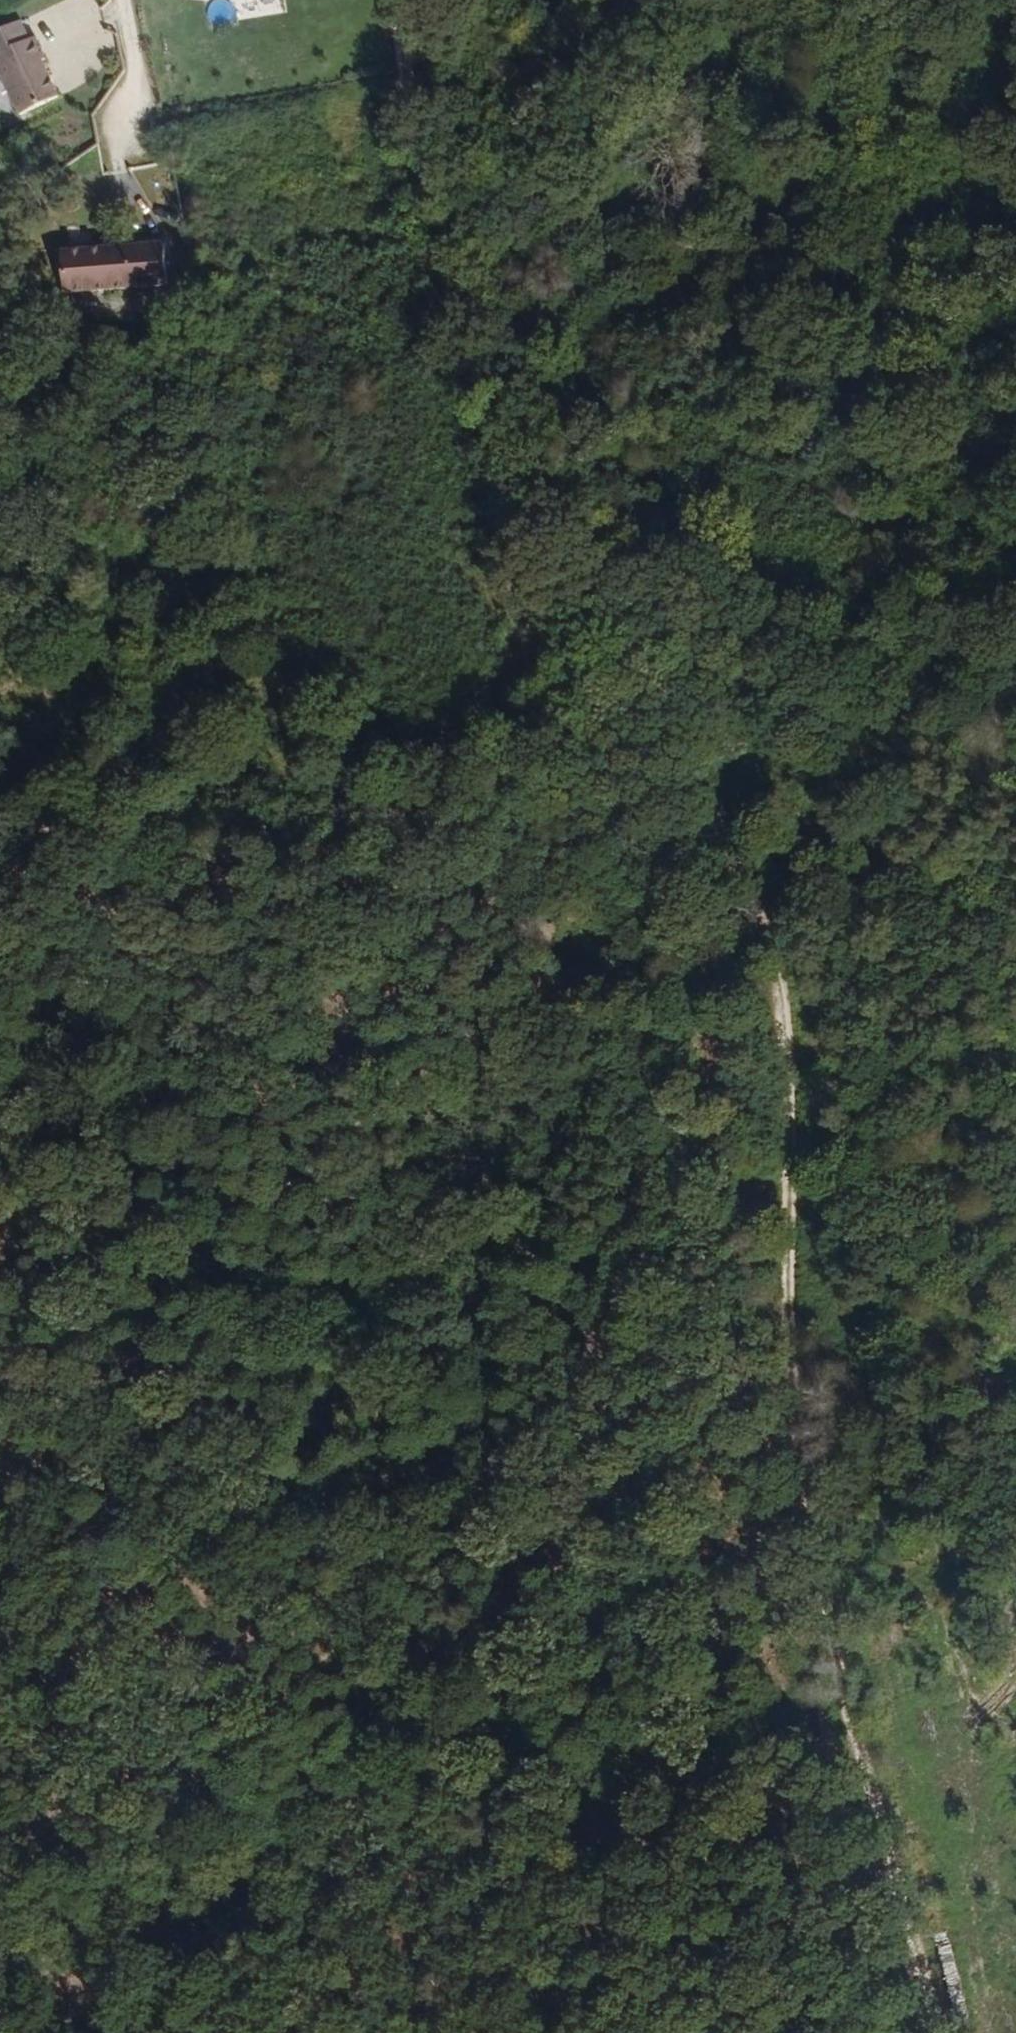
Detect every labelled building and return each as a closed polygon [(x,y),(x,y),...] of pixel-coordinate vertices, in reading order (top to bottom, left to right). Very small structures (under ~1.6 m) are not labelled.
[(59,94),(32,38),(29,39),(19,20),(0,29),(0,67),(22,112),(59,94)] [(160,292),(156,249),(53,258),(57,301),(160,292)]
